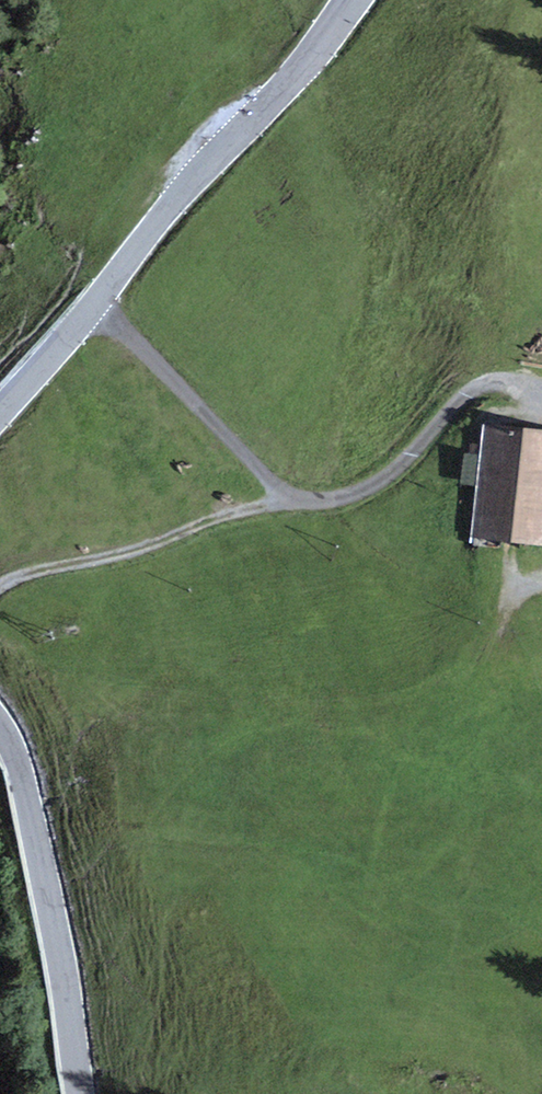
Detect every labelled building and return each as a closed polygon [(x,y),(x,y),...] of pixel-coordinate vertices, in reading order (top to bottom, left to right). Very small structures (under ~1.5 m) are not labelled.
[(485,436),(474,536),(541,543),(541,442),(485,436)]
